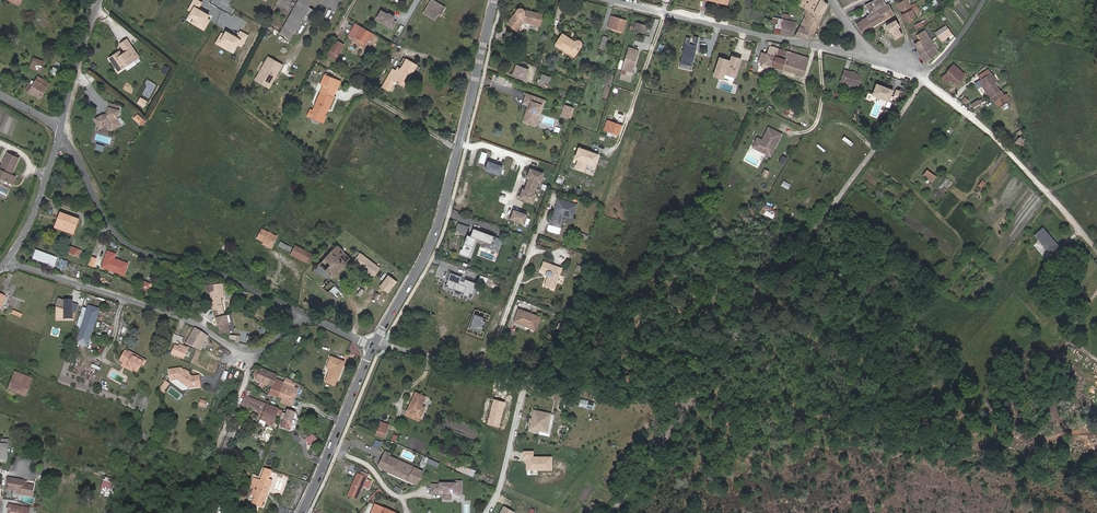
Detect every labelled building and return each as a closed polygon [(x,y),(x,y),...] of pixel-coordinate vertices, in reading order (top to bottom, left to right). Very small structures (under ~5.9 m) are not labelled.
[(294,33),(302,19),(309,24),(317,11),(309,7),(312,0),(299,0),(283,27),(294,33)] [(445,7),(433,0),(432,0),(425,13),(435,19),(438,13),(441,15),(445,7)] [(828,5),(822,0),(802,0),(799,6),(801,6),(805,8),(822,16),(828,5)] [(884,2),(883,0),(874,0),(866,4),(865,4),(870,14),(867,16),(867,17),(886,5),(884,2)] [(910,23),(916,19),(913,13),(918,10),(915,3),(911,6),(908,0),(906,0),(896,5),(898,9),(901,8),(904,14),(901,15),(905,21),(908,20),(910,23)] [(888,4),(886,5),(867,17),(856,24),(862,33),(894,14),(888,4)] [(822,16),(805,8),(804,12),(806,14),(804,18),(809,20),(807,25),(802,23),(800,27),(813,33),(822,16)] [(516,13),(507,23),(517,30),(524,21),(539,25),(542,15),(523,10),(523,9),(522,9),(521,9),(520,9),(519,9),(518,9),(518,10),(517,10),(517,11),(516,11),(516,12),(516,13)] [(392,21),(394,18),(388,14),(388,16),(381,12),(377,18),(381,20),(380,22),(392,29),(395,23),(392,21)] [(608,26),(612,28),(622,31),(625,21),(611,16),(608,26)] [(775,24),(774,32),(780,34),(784,19),(778,18),(777,24),(775,24)] [(792,36),(795,22),(784,19),(780,34),(792,36)] [(895,21),(886,26),(890,32),(891,31),(895,39),(902,35),(897,28),(899,27),(895,21)] [(642,32),(644,25),(636,23),(634,30),(642,32)] [(365,47),(372,33),(356,24),(349,35),(354,38),(353,40),(365,47)] [(935,32),(938,36),(948,29),(946,25),(935,32)] [(291,38),(294,33),(283,27),(280,32),(291,38)] [(795,37),(810,40),(813,33),(800,27),(795,37)] [(941,40),(951,33),(948,29),(938,36),(941,40)] [(926,43),(930,40),(924,31),(918,35),(921,40),(915,44),(914,44),(921,55),(928,51),(927,49),(929,47),(926,43)] [(575,42),(563,34),(555,44),(574,56),(580,46),(581,45),(581,44),(581,43),(580,42),(579,41),(578,41),(577,41),(576,41),(575,41),(575,42)] [(691,39),(686,38),(680,65),(693,67),(698,47),(690,45),(691,39)] [(132,46),(128,41),(128,40),(121,45),(125,50),(132,46)] [(921,55),(926,62),(938,53),(930,40),(926,43),(929,47),(927,49),(928,51),(921,55)] [(336,59),(344,45),(336,41),(328,55),(336,59)] [(772,65),(778,48),(770,45),(764,62),(772,65)] [(119,71),(134,60),(132,57),(137,53),(132,46),(125,50),(126,52),(122,54),(119,57),(116,53),(110,58),(119,71)] [(629,48),(622,69),(626,70),(624,75),(621,74),(620,79),(630,82),(633,72),(631,72),(638,51),(629,48)] [(787,51),(778,48),(772,65),(781,68),(787,51)] [(808,58),(787,51),(781,68),(796,72),(799,64),(805,66),(808,58)] [(127,70),(141,60),(137,53),(132,57),(134,60),(119,71),(120,72),(126,68),(127,70)] [(730,60),(718,56),(712,76),(723,80),(725,74),(736,78),(742,59),(731,55),(730,60)] [(268,86),(280,65),(269,58),(257,80),(268,86)] [(44,62),(35,59),(31,68),(41,72),(44,62)] [(383,86),(389,90),(395,80),(404,86),(417,65),(407,59),(401,69),(398,67),(396,71),(393,69),(383,86)] [(803,74),(805,66),(799,64),(796,72),(803,74)] [(513,74),(525,78),(528,70),(516,65),(513,74)] [(964,75),(953,65),(941,78),(946,83),(950,79),(956,84),(964,75)] [(859,85),(862,75),(854,73),(852,72),(843,70),(841,80),(859,85)] [(540,80),(545,81),(548,83),(550,77),(542,74),(540,80)] [(979,81),(989,98),(995,94),(999,92),(993,82),(995,80),(991,74),(979,81)] [(335,90),(339,81),(327,75),(323,84),(324,85),(335,90)] [(26,89),(41,98),(49,83),(39,77),(33,86),(29,84),(26,89)] [(542,89),(545,81),(540,80),(538,79),(537,83),(534,82),(533,86),(542,89)] [(894,90),(876,83),(872,95),(890,102),(894,90)] [(332,97),(335,90),(324,85),(321,92),(332,97)] [(1001,91),(999,92),(995,94),(1002,104),(1007,101),(1007,100),(1004,96),(1001,91)] [(329,108),(333,98),(332,97),(321,92),(313,110),(314,111),(311,117),(321,121),(324,115),(325,112),(324,110),(325,107),(328,108),(329,108)] [(536,123),(542,105),(544,106),(545,104),(545,102),(546,100),(527,93),(523,104),(529,105),(530,106),(526,119),(536,123)] [(146,101),(141,98),(138,103),(144,106),(146,101)] [(537,127),(544,106),(542,105),(536,123),(526,119),(530,106),(529,105),(523,122),(537,127)] [(569,118),(573,108),(565,105),(561,115),(569,118)] [(121,125),(117,118),(120,110),(108,107),(106,115),(104,116),(103,114),(95,119),(100,128),(105,125),(109,126),(114,124),(116,127),(121,125)] [(134,118),(143,125),(146,120),(137,113),(134,118)] [(618,135),(621,126),(608,121),(604,130),(618,135)] [(758,137),(754,145),(762,150),(761,151),(765,153),(766,151),(769,152),(772,145),(775,147),(782,134),(769,127),(762,140),(758,137)] [(770,156),(775,147),(772,145),(769,152),(766,151),(765,153),(770,156)] [(599,154),(578,147),(574,158),(577,159),(574,167),(585,171),(587,164),(594,166),(599,154)] [(19,159),(8,153),(2,166),(0,165),(0,178),(13,184),(16,177),(12,175),(19,159)] [(501,165),(487,160),(484,170),(497,175),(501,165)] [(532,193),(537,181),(539,182),(542,174),(529,169),(526,177),(528,178),(524,190),(522,189),(519,198),(531,202),(534,194),(532,193)] [(935,177),(927,171),(923,175),(931,181),(935,177)] [(573,218),(577,204),(558,199),(555,209),(556,209),(556,211),(554,211),(552,218),(561,220),(562,215),(564,214),(567,215),(567,216),(573,218)] [(774,218),(778,210),(765,203),(760,212),(774,218)] [(526,215),(512,210),(509,220),(522,224),(526,215)] [(73,223),(77,224),(78,220),(61,213),(59,217),(62,218),(58,228),(70,232),(73,223)] [(456,230),(467,233),(469,225),(458,222),(456,230)] [(1044,227),(1035,234),(1052,254),(1061,246),(1044,227)] [(264,242),(272,245),(277,236),(262,229),(257,238),(264,242)] [(501,240),(472,229),(470,236),(498,247),(501,240)] [(290,252),(292,247),(280,241),(278,246),(290,252)] [(226,252),(229,245),(223,242),(220,249),(226,252)] [(309,263),(313,254),(295,245),(291,254),(309,263)] [(83,250),(71,246),(68,253),(80,258),(83,250)] [(330,279),(350,257),(338,246),(314,271),(320,276),(321,275),(327,281),(321,286),(328,293),(330,291),(337,299),(344,293),(330,279)] [(86,275),(88,269),(36,251),(34,258),(85,276),(85,274),(86,275)] [(116,254),(108,251),(102,267),(124,275),(128,264),(114,259),(116,254)] [(368,272),(374,264),(361,254),(355,261),(368,272)] [(561,268),(544,262),(541,271),(546,273),(548,276),(545,285),(553,288),(561,268)] [(446,286),(464,291),(463,294),(472,297),(477,281),(450,273),(446,286)] [(479,281),(487,283),(488,277),(480,275),(479,281)] [(388,293),(392,288),(397,282),(389,276),(381,286),(388,293)] [(140,288),(147,291),(150,284),(142,281),(140,288)] [(224,315),(221,298),(223,298),(222,284),(206,286),(207,291),(210,291),(212,299),(214,311),(216,316),(219,316),(224,315)] [(63,306),(63,319),(72,319),(73,312),(77,312),(77,303),(73,303),(73,299),(57,299),(56,306),(63,306)] [(86,346),(99,310),(89,306),(75,342),(86,346)] [(519,309),(514,322),(535,329),(540,317),(519,309)] [(468,330),(482,335),(488,316),(474,312),(468,330)] [(230,331),(226,315),(224,315),(219,316),(216,316),(217,325),(219,325),(221,333),(224,332),(230,331)] [(557,328),(563,331),(567,322),(561,320),(557,328)] [(200,349),(207,336),(195,329),(186,343),(200,349)] [(202,350),(209,338),(207,336),(200,349),(202,350)] [(175,346),(172,353),(183,358),(187,350),(179,347),(175,346)] [(127,367),(133,370),(137,372),(142,365),(143,362),(145,364),(147,361),(130,352),(129,353),(125,351),(120,361),(123,363),(128,365),(127,367)] [(344,362),(331,357),(327,368),(330,369),(326,382),(335,386),(344,362)] [(132,372),(133,370),(127,367),(128,365),(123,363),(121,366),(132,372)] [(272,386),(275,379),(277,375),(261,368),(257,380),(272,386)] [(201,387),(199,376),(192,377),(188,374),(187,375),(185,373),(185,372),(181,369),(169,371),(171,381),(178,380),(190,388),(201,387)] [(32,379),(15,373),(9,390),(26,396),(32,379)] [(286,378),(284,382),(279,397),(282,398),(281,403),(291,407),(298,389),(294,387),(296,383),(292,382),(292,381),(286,378)] [(279,397),(284,382),(275,379),(272,386),(269,393),(279,397)] [(416,391),(407,410),(422,417),(426,405),(423,404),(427,395),(416,391)] [(279,410),(246,396),(243,403),(247,405),(263,412),(261,415),(255,413),(252,418),(258,420),(258,419),(272,425),(279,410)] [(581,398),(579,405),(593,409),(595,401),(581,398)] [(201,399),(199,405),(206,407),(208,401),(201,399)] [(282,427),(290,430),(296,413),(287,410),(286,414),(283,413),(281,419),(284,420),(282,427)] [(422,417),(407,410),(406,414),(420,420),(422,417)] [(548,427),(551,414),(533,410),(529,429),(539,431),(540,426),(548,427)] [(387,430),(389,425),(381,422),(379,427),(387,430)] [(387,430),(379,427),(376,435),(384,438),(387,430)] [(312,432),(305,439),(311,445),(318,439),(312,432)] [(377,439),(374,445),(380,448),(383,442),(377,439)] [(225,448),(221,458),(231,462),(235,453),(225,448)] [(255,464),(261,467),(268,451),(262,449),(255,464)] [(553,455),(534,455),(534,449),(523,449),(523,457),(526,457),(526,470),(537,470),(552,470),(553,455)] [(385,452),(378,467),(417,484),(423,470),(417,468),(417,469),(389,456),(390,454),(385,452)] [(438,467),(440,462),(424,455),(420,463),(426,466),(428,462),(438,467)] [(460,464),(458,469),(474,476),(476,470),(460,464)] [(359,479),(356,477),(348,496),(357,500),(368,475),(362,472),(361,475),(359,479)] [(264,502),(272,481),(269,480),(270,476),(264,474),(261,481),(254,478),(251,486),(254,487),(252,494),(255,496),(253,503),(263,506),(264,502)] [(32,497),(34,487),(23,484),(24,481),(15,479),(14,482),(9,481),(7,488),(21,491),(21,494),(32,497)] [(110,491),(113,481),(103,479),(101,489),(110,491)] [(452,500),(452,494),(463,494),(463,481),(456,481),(456,483),(439,483),(439,484),(431,484),(431,493),(443,493),(443,500),(452,500)] [(375,496),(382,489),(380,487),(373,494),(375,496)] [(30,508),(9,504),(8,509),(12,509),(12,512),(29,512),(30,508)] [(516,511),(504,504),(499,512),(515,512),(516,511)]
